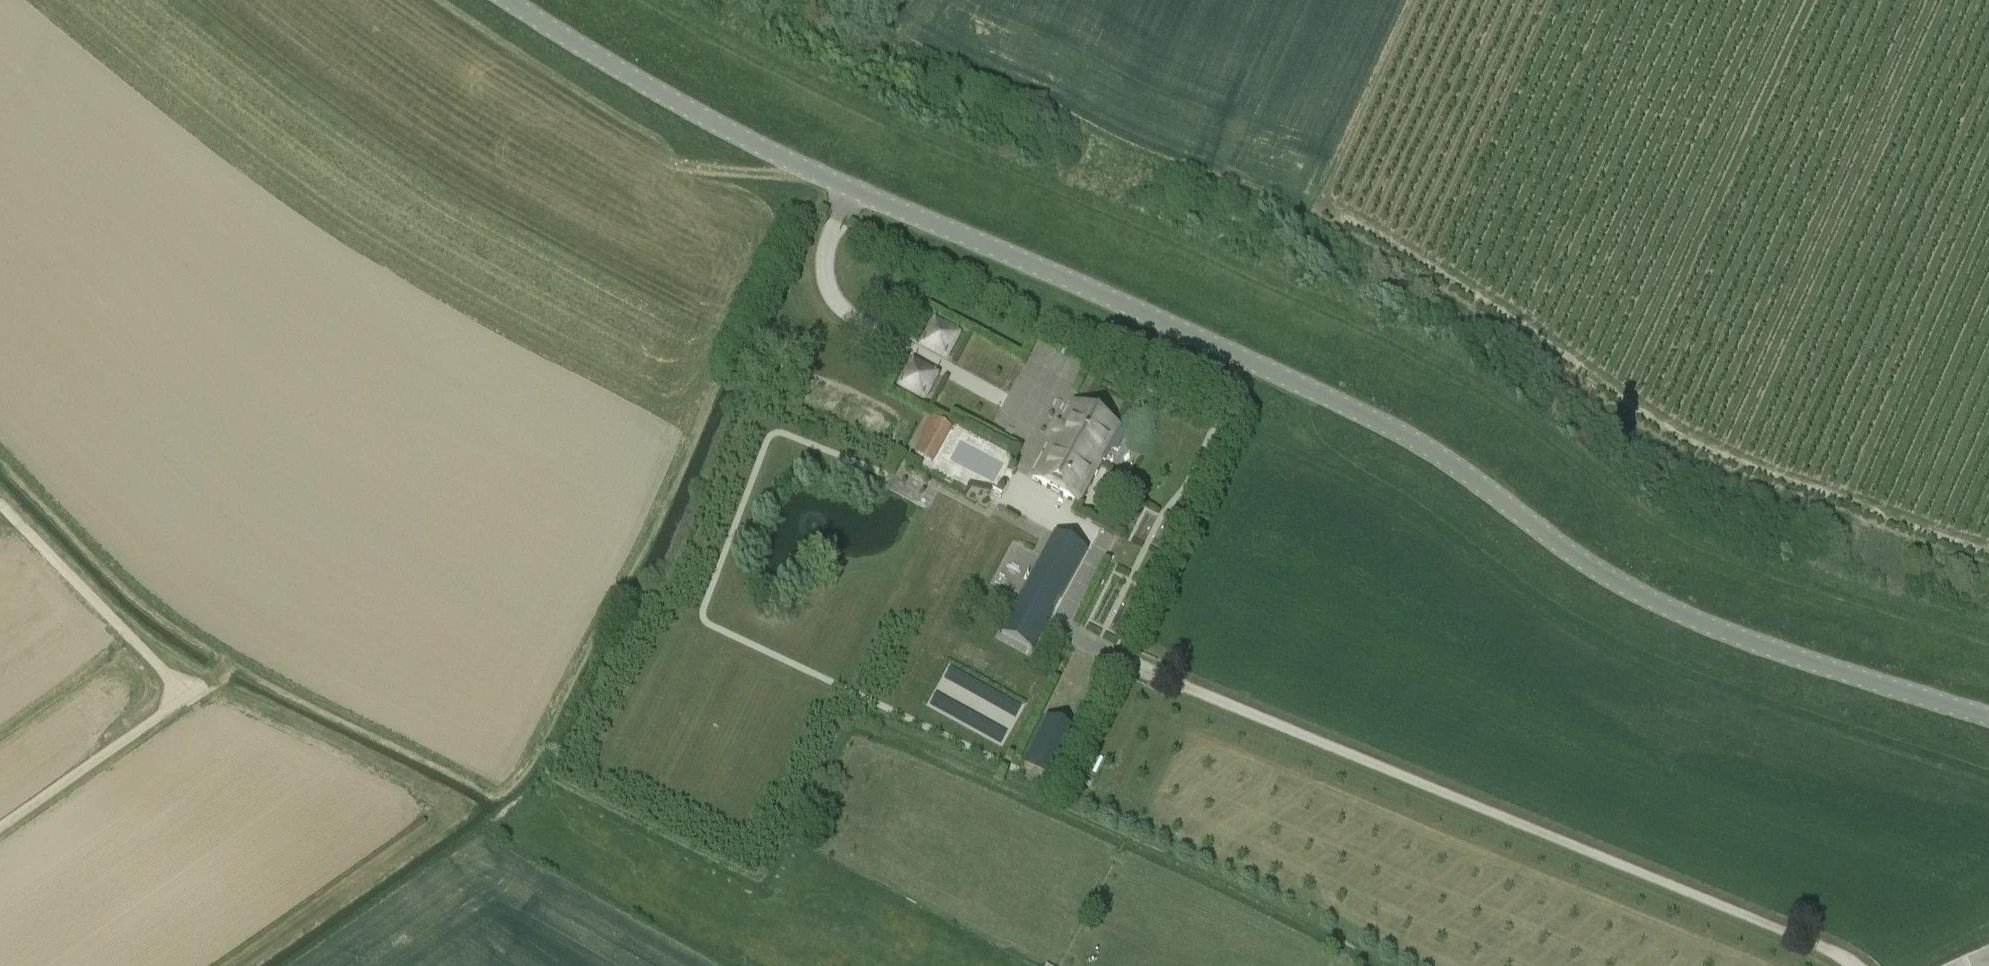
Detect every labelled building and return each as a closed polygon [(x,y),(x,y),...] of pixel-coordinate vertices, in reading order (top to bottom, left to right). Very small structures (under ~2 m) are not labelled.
[(933,314),(918,347),(949,361),(964,328),(933,314)] [(912,368),(912,397),(934,397),(934,368),(912,368)] [(1105,463),(1113,449),(1117,451),(1126,436),(1118,432),(1119,429),(1073,404),(1033,479),(1079,504),(1101,461),(1105,463)] [(926,413),(913,441),(920,444),(915,454),(936,464),(954,425),(926,413)] [(1084,560),(1103,568),(1117,533),(1098,525),(1084,560)] [(1033,651),(1088,549),(1059,533),(1001,633),(1033,651)] [(1006,742),(1025,701),(947,665),(928,706),(1006,742)] [(1026,771),(1054,783),(1073,738),(1043,726),(1026,771)]
